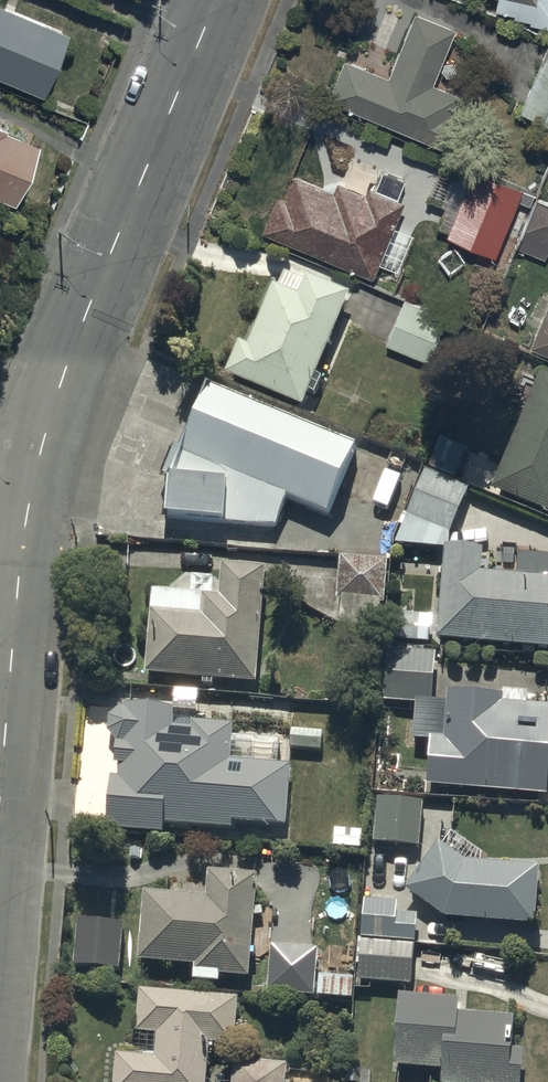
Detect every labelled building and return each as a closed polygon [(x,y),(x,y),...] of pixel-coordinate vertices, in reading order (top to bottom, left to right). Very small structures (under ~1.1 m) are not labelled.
[(388,71),(344,53),(327,95),(445,143),(456,117),(449,114),(458,90),(433,79),(456,24),(415,7),(388,71)] [(38,103),(64,41),(0,14),(0,87),(38,103)] [(520,107),(547,119),(547,38),(520,107)] [(11,211),(35,153),(2,139),(3,137),(0,136),(0,206),(11,211)] [(447,232),(495,252),(521,188),(473,168),(447,232)] [(263,228),(373,273),(404,197),(367,182),(365,188),(336,176),(332,186),(293,170),(284,194),(277,192),(263,228)] [(545,257),(547,249),(547,200),(538,196),(518,246),(545,257)] [(226,374),(302,406),(350,293),(306,275),(298,295),(273,285),(248,346),(239,342),(226,374)] [(403,297),(385,340),(436,361),(454,318),(403,297)] [(547,351),(547,300),(530,344),(547,351)] [(547,513),(547,375),(541,373),(493,490),(547,513)] [(356,447),(206,384),(167,477),(165,520),(275,526),(287,497),(329,513),(356,447)] [(441,441),(430,468),(455,478),(466,451),(441,441)] [(407,516),(450,534),(469,489),(425,471),(407,516)] [(346,532),(343,552),(379,556),(381,536),(346,532)] [(547,650),(547,578),(481,572),(483,550),(445,547),(437,640),(547,650)] [(388,561),(340,558),(337,600),(384,603),(388,561)] [(146,675),(257,684),(266,568),(222,564),(220,597),(203,595),(201,615),(151,611),(146,675)] [(388,615),(388,645),(420,645),(420,615),(388,615)] [(384,702),(432,705),(436,654),(388,650),(384,702)] [(427,787),(547,796),(547,788),(547,707),(503,703),(504,696),(448,692),(445,740),(431,739),(427,787)] [(233,823),(287,827),(291,765),(231,761),(234,725),(192,722),(191,728),(174,726),(175,709),(126,705),(125,708),(120,708),(109,717),(108,733),(117,743),(115,765),(121,765),(120,778),(111,777),(107,829),(164,833),(164,825),(233,830),(233,823)] [(290,748),(321,751),(323,733),(292,730),(290,748)] [(367,843),(419,847),(423,804),(371,799),(367,843)] [(363,832),(335,830),(334,847),(362,850),(363,832)] [(446,919),(535,926),(540,869),(465,863),(438,844),(406,892),(446,919)] [(195,975),(250,979),(258,876),(209,872),(207,898),(144,893),(139,963),(195,967),(195,975)] [(362,939),(416,943),(418,916),(397,914),(398,903),(365,901),(362,939)] [(74,967),(120,971),(124,927),(78,923),(74,967)] [(358,982),(412,986),(415,947),(362,943),(358,982)] [(269,994),(315,998),(319,951),(272,947),(269,994)] [(320,978),(319,998),(352,1000),(353,980),(320,978)] [(210,1046),(236,1047),(239,999),(140,991),(137,1034),(157,1035),(156,1060),(117,1057),(115,1081),(207,1081),(210,1046)] [(524,1052),(513,1051),(515,1019),(459,1015),(460,1001),(399,996),(394,1068),(443,1071),(442,1081),(522,1081),(524,1052)] [(287,1067),(235,1063),(233,1081),(286,1081),(287,1067)] [(371,1073),(348,1072),(348,1081),(371,1081),(371,1073)]
